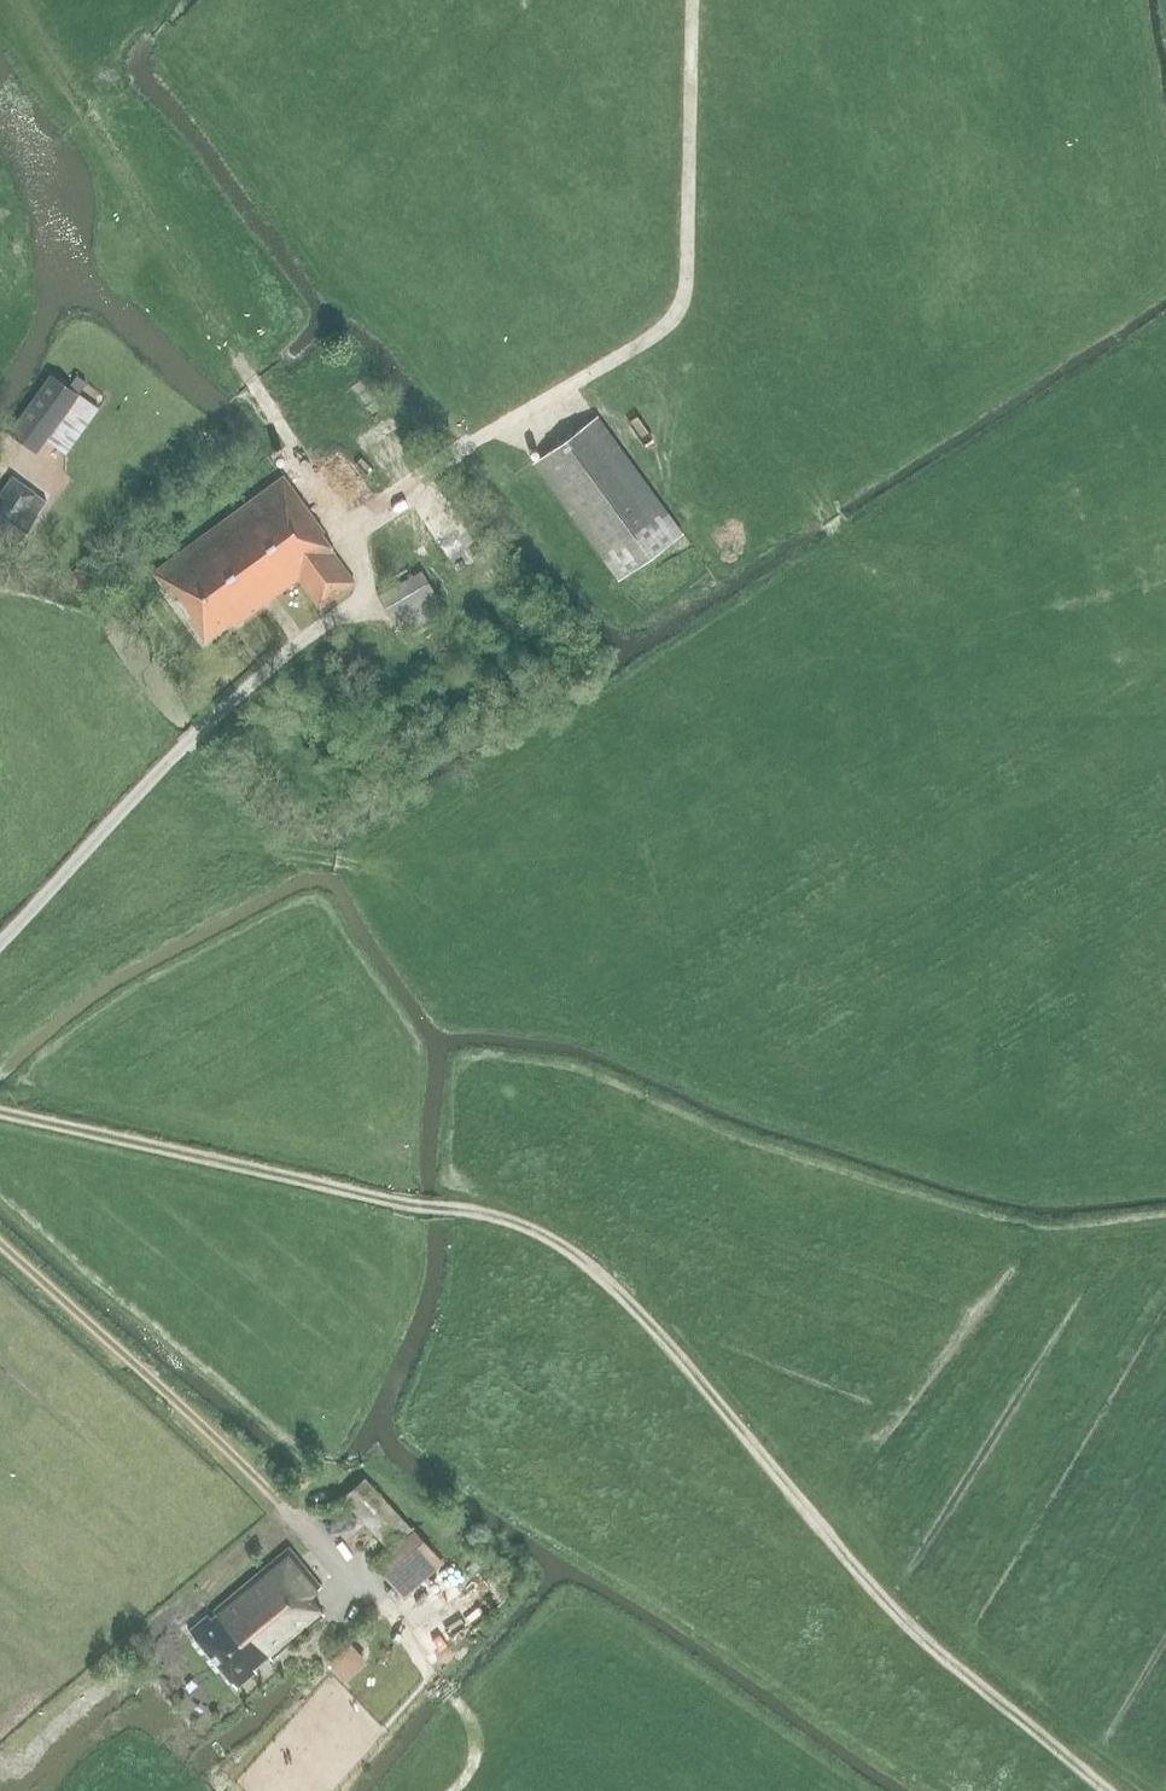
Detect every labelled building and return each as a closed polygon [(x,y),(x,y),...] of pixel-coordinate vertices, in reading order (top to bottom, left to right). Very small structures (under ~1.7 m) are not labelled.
[(50,374),(8,433),(37,454),(46,441),(79,395),(78,394),(68,387),(50,374)] [(76,375),(68,387),(78,394),(87,383),(76,375)] [(79,395),(46,441),(66,455),(99,408),(79,395)] [(682,534),(597,415),(532,462),(617,581),(682,534)] [(319,607),(354,581),(333,552),(334,551),(321,532),(323,531),(282,475),(153,570),(155,573),(155,574),(205,640),(231,620),(235,625),(298,578),(319,607)] [(46,501),(12,476),(0,492),(0,529),(17,541),(46,501)] [(402,637),(445,611),(422,570),(378,596),(402,637)] [(364,1477),(341,1497),(386,1548),(387,1547),(387,1548),(389,1550),(412,1530),(364,1477)] [(317,1559),(285,1522),(263,1541),(276,1557),(188,1631),(236,1687),(255,1671),(253,1668),(268,1655),(271,1658),(323,1614),(308,1596),(321,1586),(306,1568),(317,1559)] [(389,1550),(373,1563),(399,1592),(440,1558),(413,1529),(412,1530),(389,1550)] [(349,1657),(343,1651),(328,1665),(334,1671),(349,1657)]
